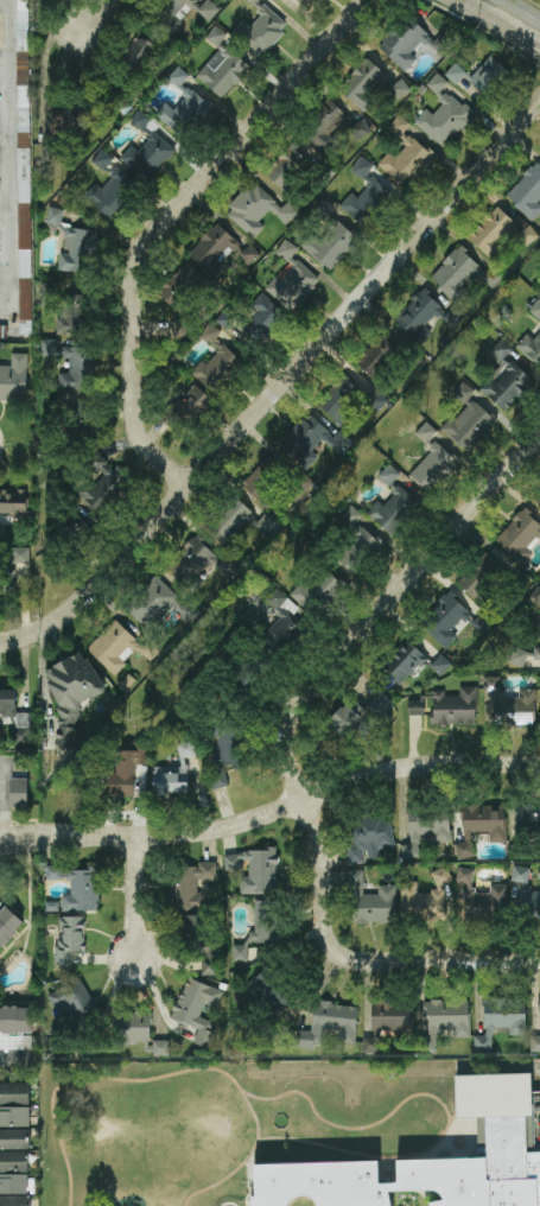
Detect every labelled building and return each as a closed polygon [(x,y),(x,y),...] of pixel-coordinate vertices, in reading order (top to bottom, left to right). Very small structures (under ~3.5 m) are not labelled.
[(32,334),(29,0),(16,0),(19,334),(32,334)] [(172,10),(159,20),(167,31),(199,7),(194,0),(173,0),(167,4),(172,10)] [(209,22),(220,10),(209,0),(207,0),(197,11),(209,22)] [(259,0),(246,0),(262,15),(251,27),(243,20),(232,33),(260,58),(288,27),(259,0)] [(379,47),(404,73),(417,60),(411,53),(423,41),(441,59),(455,45),(444,33),(435,41),(410,16),(379,47)] [(227,34),(215,26),(206,38),(218,47),(227,34)] [(138,76),(157,47),(139,34),(119,63),(138,76)] [(225,44),(195,75),(221,100),(251,68),(225,44)] [(509,74),(492,56),(468,79),(485,97),(509,74)] [(385,74),(367,58),(339,91),(363,113),(374,100),(368,94),(385,74)] [(467,73),(456,63),(445,75),(456,85),(467,73)] [(183,139),(211,107),(184,83),(190,76),(178,66),(167,79),(186,96),(174,110),(166,103),(155,114),(183,139)] [(414,123),(443,149),(473,114),(443,89),(449,83),(437,73),(426,87),(444,103),(433,115),(426,109),(414,123)] [(397,100),(411,92),(403,80),(390,88),(397,100)] [(50,102),(52,135),(74,134),(72,101),(50,102)] [(331,136),(348,116),(330,101),(303,134),(326,153),(337,141),(331,136)] [(131,124),(144,132),(147,128),(153,119),(139,111),(131,124)] [(371,132),(364,120),(349,129),(356,141),(371,132)] [(139,151),(130,145),(119,161),(149,182),(174,148),(153,132),(139,151)] [(396,159),(389,152),(378,165),(406,188),(434,155),(409,134),(401,143),(405,147),(396,159)] [(266,176),(286,192),(311,160),(290,144),(266,176)] [(364,180),(373,165),(360,157),(351,172),(364,180)] [(539,214),(539,205),(538,203),(539,201),(539,164),(538,162),(505,195),(532,221),(539,214)] [(96,184),(85,196),(110,220),(140,189),(118,169),(100,188),(96,184)] [(358,198),(351,193),(340,207),(366,228),(393,195),(373,179),(358,198)] [(225,212),(254,239),(265,227),(259,221),(270,210),(288,227),(301,213),(289,202),(282,208),(253,181),(225,212)] [(492,260),(503,248),(500,246),(518,226),(497,207),(468,239),(492,260)] [(64,211),(49,208),(46,224),(61,227),(64,211)] [(360,240),(339,220),(322,238),(315,232),(303,246),(330,272),(360,240)] [(251,244),(244,251),(219,224),(188,253),(207,274),(234,250),(249,267),(261,255),(251,244)] [(528,247),(539,235),(529,225),(517,237),(528,247)] [(59,270),(93,274),(98,231),(66,228),(64,252),(61,252),(59,270)] [(276,253),(289,262),(298,248),(285,240),(276,253)] [(457,305),(469,293),(464,287),(478,274),(491,289),(504,277),(493,266),(486,273),(461,246),(430,276),(457,305)] [(292,313),(320,280),(294,257),(266,290),(292,313)] [(158,292),(175,308),(204,278),(187,262),(158,292)] [(55,282),(41,282),(41,307),(55,306),(55,282)] [(415,339),(444,308),(424,289),(394,319),(415,339)] [(286,315),(263,293),(251,305),(256,311),(239,329),(257,346),(286,315)] [(62,335),(86,335),(87,295),(63,295),(62,335)] [(539,319),(539,301),(538,299),(530,312),(539,319)] [(465,319),(455,307),(443,317),(453,329),(465,319)] [(216,320),(227,330),(237,320),(227,309),(216,320)] [(222,331),(209,324),(200,338),(213,346),(222,331)] [(528,334),(516,346),(539,368),(539,330),(533,338),(528,334)] [(398,350),(379,335),(356,364),(375,379),(398,350)] [(56,356),(57,340),(42,339),(41,355),(56,356)] [(505,413),(535,382),(508,356),(514,350),(503,340),(487,357),(505,374),(496,382),(491,378),(480,389),(505,413)] [(203,360),(191,373),(212,392),(241,360),(224,344),(207,364),(203,360)] [(70,373),(59,373),(59,390),(95,390),(94,347),(64,348),(64,362),(69,362),(70,373)] [(12,354),(11,366),(0,366),(0,400),(27,400),(28,354),(12,354)] [(319,403),(342,429),(357,414),(350,406),(362,395),(346,378),(319,403)] [(178,404),(193,421),(213,402),(198,386),(178,404)] [(377,392),(367,401),(377,411),(387,402),(377,392)] [(497,420),(465,393),(460,398),(466,403),(443,431),(469,453),(497,420)] [(72,437),(93,436),(92,398),(70,399),(72,437)] [(335,436),(309,414),(281,446),(307,469),(319,456),(313,451),(322,440),(340,455),(351,442),(339,431),(335,436)] [(415,434),(433,450),(410,475),(431,494),(459,463),(432,438),(438,432),(427,422),(415,434)] [(100,514),(129,482),(99,455),(88,467),(99,477),(81,497),(100,514)] [(289,472),(268,455),(242,486),(270,509),(276,502),(286,511),(296,499),(300,503),(316,484),(302,472),(290,487),(295,492),(285,503),(273,492),(289,472)] [(379,477),(390,486),(400,473),(389,464),(379,477)] [(378,501),(366,513),(392,536),(420,505),(399,486),(382,505),(378,501)] [(0,491),(0,515),(26,516),(26,491),(0,491)] [(265,514),(260,520),(235,497),(206,528),(225,545),(247,522),(266,540),(278,526),(265,514)] [(530,550),(539,540),(539,524),(525,509),(494,540),(522,567),(534,554),(530,550)] [(382,544),(362,526),(334,559),(354,576),(382,544)] [(217,557),(198,537),(166,566),(185,586),(217,557)] [(458,583),(476,599),(504,569),(486,552),(458,583)] [(345,588),(325,566),(293,595),(313,617),(345,588)] [(188,625),(201,611),(190,600),(185,604),(157,577),(127,608),(148,629),(170,607),(188,625)] [(538,585),(528,599),(539,607),(539,586),(538,585)] [(299,608),(276,588),(264,602),(281,616),(262,638),(280,653),(304,625),(293,616),(299,608)] [(471,612),(449,592),(420,623),(447,649),(458,636),(453,632),(471,612)] [(472,623),(483,635),(495,624),(485,612),(472,623)] [(539,617),(539,648),(534,647),(534,650),(511,649),(511,665),(525,665),(525,659),(539,659),(539,617)] [(114,675),(137,650),(140,653),(145,648),(115,619),(87,649),(114,675)] [(402,686),(427,658),(407,639),(382,668),(402,686)] [(453,665),(441,654),(430,667),(441,677),(453,665)] [(45,670),(49,678),(48,683),(59,706),(57,711),(61,718),(54,744),(72,748),(77,729),(65,726),(78,720),(82,703),(106,692),(91,659),(76,656),(45,670)] [(536,725),(536,690),(518,690),(518,696),(500,697),(500,677),(483,677),(484,693),(494,693),(494,725),(536,725)] [(460,696),(445,696),(445,691),(434,691),(433,725),(476,725),(477,687),(460,687),(460,696)] [(0,690),(0,726),(30,725),(30,713),(16,713),(16,690),(0,690)] [(348,742),(369,716),(378,723),(393,702),(379,691),(365,710),(350,698),(328,726),(348,742)] [(424,715),(424,701),(408,701),(408,715),(424,715)] [(241,765),(242,727),(216,726),(215,764),(241,765)] [(154,795),(188,794),(187,757),(196,757),(196,737),(179,737),(180,766),(153,767),(154,795)] [(150,743),(133,742),(133,751),(118,750),(117,773),(106,773),(105,796),(135,797),(135,765),(149,765),(150,743)] [(210,775),(213,789),(228,786),(225,771),(210,775)] [(11,807),(28,807),(28,779),(11,778),(11,807)] [(517,805),(517,833),(539,833),(539,805),(517,805)] [(456,858),(474,858),(474,833),(489,833),(489,843),(506,843),(506,806),(464,806),(464,843),(456,843),(456,858)] [(449,810),(408,812),(410,844),(403,844),(403,860),(421,859),(420,836),(434,835),(434,843),(451,842),(449,810)] [(393,848),(392,816),(347,818),(349,864),(366,863),(366,859),(379,858),(379,848),(393,848)] [(225,852),(225,871),(241,871),(241,861),(249,861),(249,877),(240,877),(240,894),(277,893),(277,851),(225,852)] [(216,862),(198,862),(198,867),(173,867),(173,909),(206,909),(206,893),(198,893),(198,880),(216,880),(216,862)] [(62,879),(61,866),(47,867),(47,880),(62,879)] [(402,917),(447,919),(446,912),(445,908),(445,897),(441,884),(453,883),(447,867),(431,872),(437,889),(422,894),(417,894),(417,882),(401,883),(402,917)] [(529,891),(529,867),(513,867),(513,882),(521,882),(520,916),(539,916),(539,892),(529,891)] [(464,920),(508,921),(508,884),(490,884),(490,894),(474,893),(474,868),(457,868),(457,886),(464,886),(464,920)] [(99,911),(98,869),(70,869),(70,895),(62,895),(62,911),(99,911)] [(395,924),(395,886),(378,885),(378,888),(364,888),(364,870),(350,870),(350,923),(395,924)] [(278,944),(279,901),(255,901),(254,932),(247,932),(247,946),(232,945),(232,962),(248,962),(248,943),(278,944)] [(23,922),(4,905),(0,902),(0,949),(23,922)] [(182,932),(205,932),(205,915),(182,916),(182,932)] [(85,917),(61,917),(60,940),(56,940),(56,965),(72,966),(73,951),(84,951),(85,917)] [(202,975),(215,976),(216,949),(203,949),(202,975)] [(276,1015),(295,998),(266,967),(248,985),(276,1015)] [(97,1013),(83,978),(46,993),(53,1010),(68,1005),(75,1022),(97,1013)] [(223,992),(188,978),(172,1019),(197,1029),(192,1042),(207,1048),(216,1024),(200,1017),(205,1003),(217,1008),(223,992)] [(484,1028),(509,1028),(509,1034),(526,1035),(527,1000),(484,999),(484,1028)] [(539,999),(539,1034),(531,1034),(531,1052),(539,1052),(539,999)] [(469,1002),(424,1001),(424,1050),(437,1050),(437,1032),(452,1032),(452,1038),(469,1038),(469,1002)] [(311,1032),(297,1031),(296,1046),(322,1048),(324,1030),(338,1031),(338,1040),(355,1041),(358,1006),(314,1002),(311,1032)] [(413,1031),(413,1002),(372,1002),(372,1038),(363,1038),(363,1053),(380,1053),(380,1031),(413,1031)] [(32,1035),(33,1035),(33,1007),(0,1007),(0,1049),(32,1049),(32,1035)] [(146,1042),(145,1051),(151,1051),(153,1013),(115,1011),(113,1041),(146,1042)] [(475,1053),(492,1053),(493,1033),(475,1033),(475,1053)] [(170,1041),(154,1041),(154,1055),(170,1054),(170,1041)] [(525,1072),(525,1113),(451,1116),(450,1074),(525,1072)] [(0,1084),(0,1104),(30,1104),(29,1083),(0,1084)] [(30,1127),(30,1108),(0,1108),(0,1127),(30,1127)] [(539,1185),(539,1205),(421,1205),(420,1202),(436,1199),(433,1195),(431,1192),(426,1189),(379,1191),(380,1193),(381,1198),(381,1204),(381,1205),(308,1205),(307,1202),(304,1198),(299,1194),(293,1194),(287,1195),(284,1197),(279,1202),(278,1205),(252,1205),(252,1163),(369,1161),(369,1182),(388,1182),(388,1160),(478,1156),(477,1116),(519,1116),(521,1153),(538,1153),(539,1185)] [(30,1130),(0,1129),(0,1149),(30,1150),(30,1130)] [(0,1152),(0,1172),(29,1171),(28,1151),(0,1152)] [(29,1175),(0,1175),(0,1194),(28,1194),(29,1175)] [(30,1195),(0,1196),(0,1205),(31,1205),(30,1195)]
